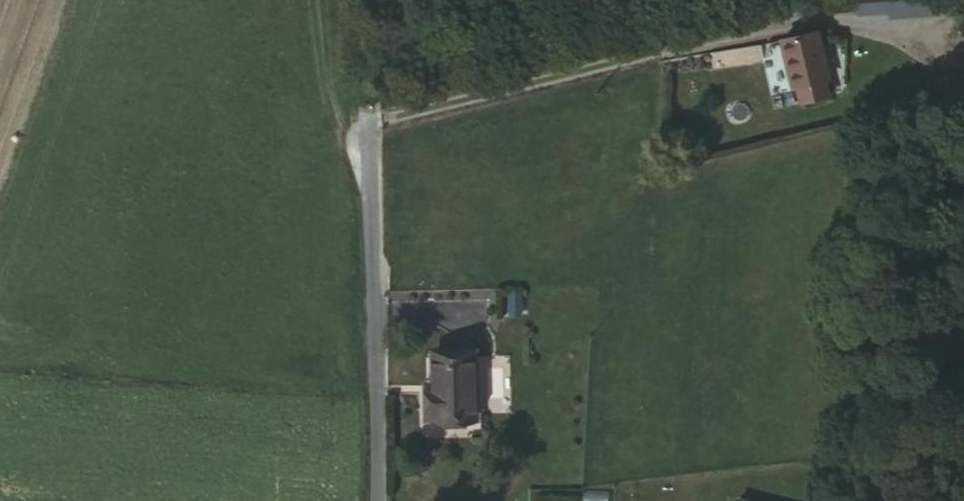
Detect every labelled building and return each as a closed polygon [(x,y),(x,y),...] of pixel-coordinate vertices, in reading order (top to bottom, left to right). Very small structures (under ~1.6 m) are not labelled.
[(775,42),(785,89),(790,88),(795,106),(824,98),(821,81),(826,80),(815,34),(775,42)] [(710,54),(713,70),(762,59),(759,43),(710,54)] [(423,424),(468,423),(467,354),(431,355),(431,395),(423,396),(423,424)]
